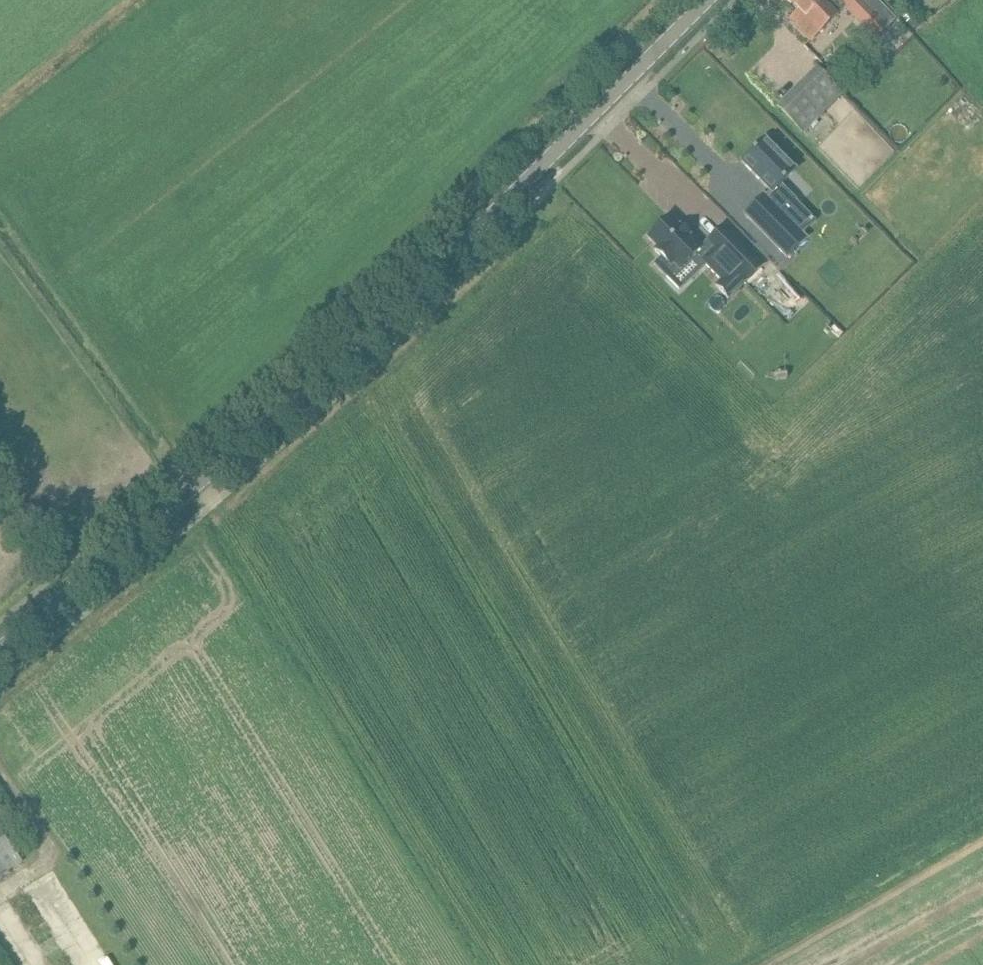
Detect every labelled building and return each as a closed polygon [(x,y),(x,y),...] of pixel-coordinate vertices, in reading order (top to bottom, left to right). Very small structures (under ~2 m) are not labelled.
[(798,11),(790,19),(804,34),(810,40),(824,26),(837,14),(844,7),(877,41),(897,22),(877,0),(841,0),(840,1),(839,0),(822,0),(821,0),(788,0),(798,11)] [(914,17),(906,23),(913,32),(920,25),(914,17)] [(842,94),(816,68),(777,107),(803,133),(842,94)] [(764,140),(741,162),(764,185),(769,190),(744,214),(787,257),(806,239),(800,233),(814,221),(794,201),(780,186),(785,181),(795,171),(764,140)] [(692,258),(691,258),(700,249),(689,237),(690,236),(680,227),(679,227),(669,217),(647,238),(657,247),(654,250),(661,257),(654,264),(667,278),(677,268),(680,270),(691,260),(692,258)] [(691,258),(692,258),(701,268),(705,264),(721,280),(716,285),(728,298),(729,297),(745,281),(746,281),(761,267),(721,227),(700,248),(700,249),(691,258)] [(0,831),(0,879),(23,864),(0,831)]
